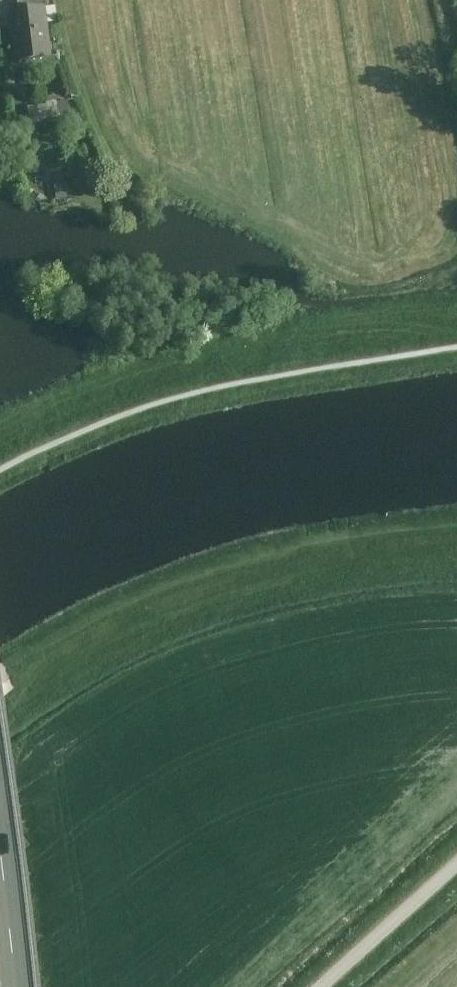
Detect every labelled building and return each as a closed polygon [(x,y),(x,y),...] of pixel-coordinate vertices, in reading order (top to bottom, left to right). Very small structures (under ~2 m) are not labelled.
[(50,55),(46,4),(10,7),(15,58),(50,55)] [(32,104),(32,121),(53,121),(53,104),(32,104)]
